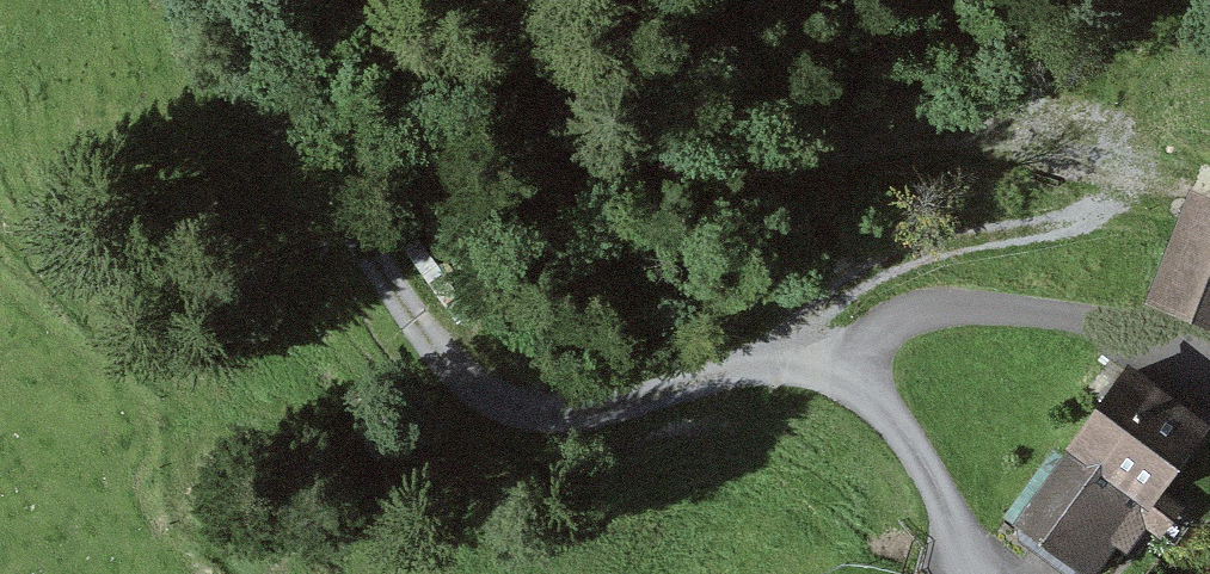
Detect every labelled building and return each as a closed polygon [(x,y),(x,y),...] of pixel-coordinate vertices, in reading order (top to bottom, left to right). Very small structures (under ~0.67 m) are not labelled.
[(1195,200),(1146,306),(1209,335),(1209,207),(1195,200)] [(1014,522),(1082,573),(1101,573),(1136,529),(1162,549),(1196,504),(1163,479),(1200,430),(1123,371),(1010,519),(1014,522)]
